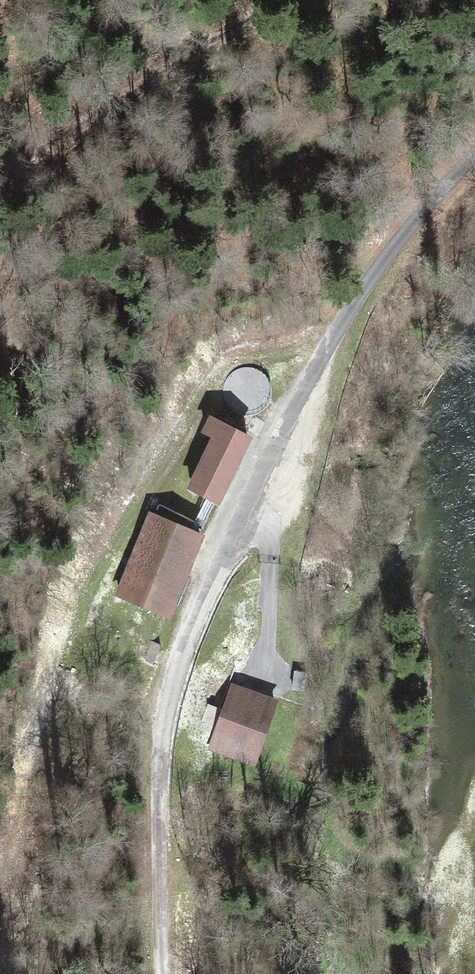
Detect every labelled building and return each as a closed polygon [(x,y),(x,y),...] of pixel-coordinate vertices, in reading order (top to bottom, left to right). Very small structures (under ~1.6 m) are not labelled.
[(257,368),(251,366),(245,365),(240,366),(237,367),(233,370),(231,371),(228,374),(226,377),(224,380),(223,385),(222,388),(222,391),(223,396),(225,400),(226,402),(228,405),(232,409),(235,411),(238,412),(243,414),(246,414),(251,413),(256,412),(259,410),(260,409),(264,406),(266,404),(267,402),(269,399),(270,393),(271,389),(270,386),(269,381),(268,378),(265,374),(263,372),(260,369),(257,368)] [(186,488),(219,504),(253,437),(208,415),(200,431),(212,436),(186,488)] [(166,617),(202,534),(152,512),(116,595),(166,617)] [(144,622),(133,617),(130,625),(140,629),(144,622)] [(132,662),(150,669),(157,649),(139,642),(136,633),(130,625),(122,621),(112,619),(102,622),(94,628),(89,637),(88,647),(90,656),(96,664),(105,669),(115,670),(124,668),(132,662)] [(304,671),(294,671),(294,689),(304,689),(304,671)] [(276,700),(233,685),(211,745),(254,761),(276,700)] [(228,770),(216,770),(216,782),(228,782),(228,770)]
